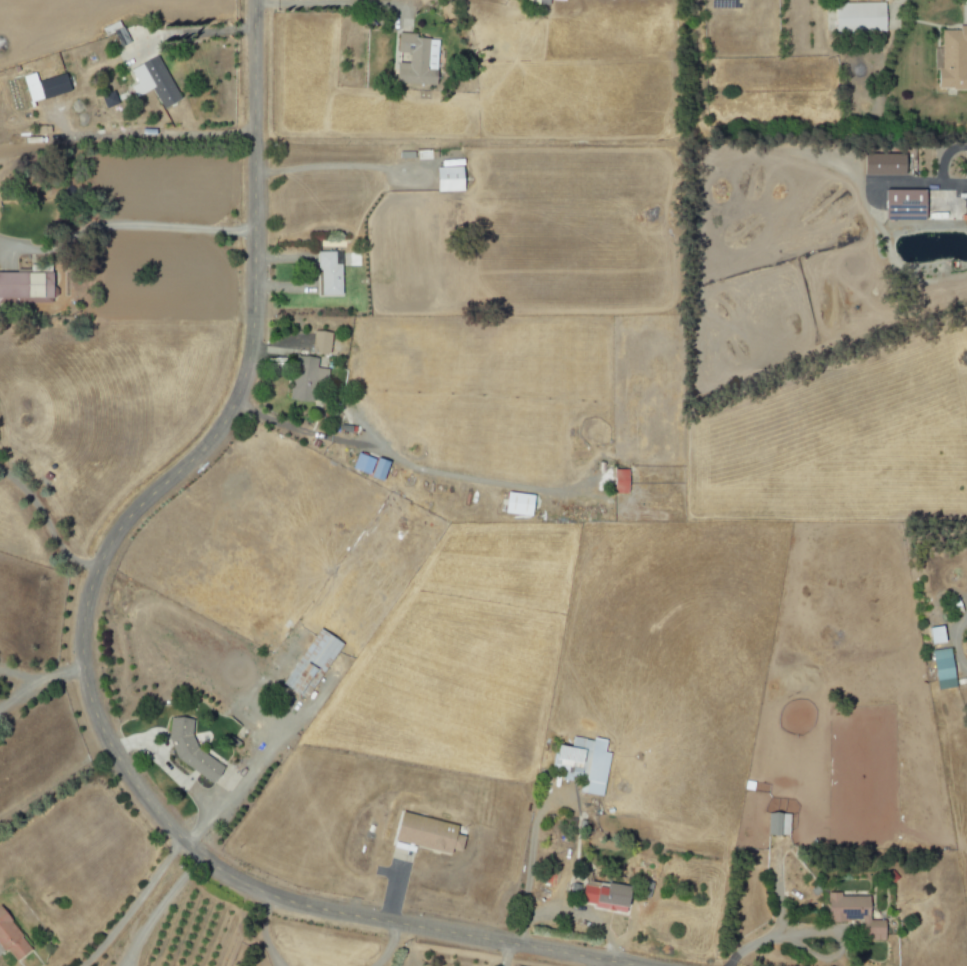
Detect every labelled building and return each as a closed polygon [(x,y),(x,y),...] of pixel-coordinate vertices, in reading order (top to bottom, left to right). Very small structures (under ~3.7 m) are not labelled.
[(883,3),(832,4),(833,32),(883,31),(883,3)] [(109,32),(112,31),(118,47),(127,43),(118,21),(106,26),(109,32)] [(966,44),(966,26),(956,26),(956,30),(939,30),(939,48),(933,48),(933,89),(965,89),(966,44)] [(433,85),(433,70),(425,70),(427,38),(414,38),(414,34),(395,33),(394,52),(407,53),(406,63),(394,63),(393,83),(433,85)] [(128,69),(135,83),(129,86),(135,98),(151,89),(161,108),(178,100),(156,56),(128,69)] [(36,81),(33,73),(20,77),(28,103),(67,91),(61,73),(36,81)] [(901,175),(902,154),(861,154),(860,175),(901,175)] [(433,168),(434,192),(460,191),(460,167),(433,168)] [(922,190),(882,190),(882,220),(921,221),(922,190)] [(339,264),(333,264),(333,251),(317,252),(317,295),(339,295),(339,264)] [(48,299),(48,273),(0,273),(0,300),(48,299)] [(326,354),(329,333),(311,331),(309,352),(326,354)] [(287,400),(311,402),(312,386),(325,388),(327,369),(314,368),(315,358),(292,356),(287,400)] [(368,474),(367,478),(380,481),(385,463),(353,453),(349,468),(368,474)] [(626,493),(625,469),(611,470),(611,493),(626,493)] [(501,514),(529,516),(530,495),(503,493),(501,514)] [(927,629),(929,644),(942,642),(940,626),(927,629)] [(339,643),(315,629),(280,686),(304,701),(339,643)] [(929,651),(935,689),(954,687),(948,648),(929,651)] [(172,759),(210,783),(221,767),(190,747),(191,719),(167,718),(166,742),(172,746),(172,759)] [(601,796),(608,753),(602,752),(604,740),(590,737),(590,740),(570,736),(568,747),(553,744),(550,765),(565,768),(564,774),(557,773),(556,778),(578,781),(576,792),(601,796)] [(390,840),(447,854),(449,848),(458,851),(462,837),(451,834),(453,825),(397,811),(390,840)] [(787,813),(767,812),(767,835),(787,835),(787,813)] [(580,882),(577,905),(621,911),(624,888),(580,882)] [(867,894),(825,894),(825,921),(859,921),(859,940),(882,941),(882,920),(866,920),(867,894)] [(0,911),(0,948),(11,962),(29,947),(0,911)]
